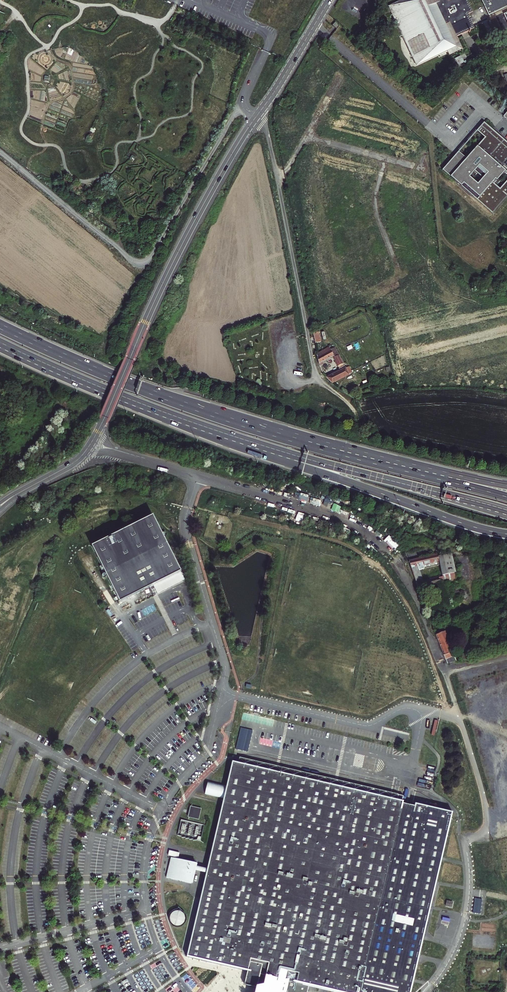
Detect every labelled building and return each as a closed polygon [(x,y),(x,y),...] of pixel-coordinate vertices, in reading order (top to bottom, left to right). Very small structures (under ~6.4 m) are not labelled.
[(393,5),(421,64),(452,49),(455,54),(468,48),(462,34),(479,26),(472,12),(477,9),(473,0),(402,0),(393,5)] [(489,15),(506,7),(506,0),(482,0),(489,15)] [(336,21),(332,25),(336,29),(340,25),(336,21)] [(457,65),(468,61),(465,54),(455,58),(457,65)] [(483,123),(443,170),(491,213),(506,194),(506,143),(483,123)] [(319,332),(313,333),(315,343),(322,342),(319,332)] [(345,366),(335,348),(331,350),(329,347),(317,354),(320,364),(320,365),(324,364),(323,362),(334,357),(335,358),(339,367),(340,369),(345,366)] [(341,370),(326,377),(332,384),(349,375),(352,373),(349,367),(346,369),(346,368),(341,370)] [(153,515),(91,547),(119,603),(151,586),(153,585),(157,593),(185,579),(153,515)] [(438,554),(409,562),(418,589),(457,579),(455,573),(458,572),(454,556),(453,556),(452,552),(438,556),(438,554)] [(467,580),(459,582),(461,595),(469,594),(467,580)] [(450,630),(449,627),(435,631),(447,662),(456,660),(454,657),(456,656),(447,632),(450,630)] [(232,761),(403,800),(404,796),(233,756),(233,758),(232,761)] [(310,985),(338,991),(412,991),(414,982),(415,979),(418,964),(420,955),(424,939),(437,881),(442,859),(443,856),(453,812),(416,803),(417,799),(404,796),(403,800),(232,761),(226,785),(207,781),(204,794),(223,798),(209,863),(197,860),(196,865),(208,867),(188,950),(187,957),(220,965),(248,971),(250,962),(262,965),(257,988),(256,991),(308,991),(310,985)] [(200,809),(191,807),(189,816),(198,818),(200,809)] [(197,840),(201,841),(204,825),(181,820),(178,835),(181,836),(182,837),(185,837),(186,838),(189,838),(190,839),(193,839),(194,840),(197,840)] [(198,853),(173,848),(171,856),(172,857),(172,858),(171,858),(169,868),(194,874),(196,865),(197,860),(198,853)] [(185,920),(185,919),(185,917),(185,916),(184,914),(182,912),(181,911),(179,911),(178,911),(176,911),(175,911),(173,912),(172,913),(171,914),(170,915),(170,917),(170,918),(170,920),(170,921),(171,923),(172,924),(175,926),(176,926),(178,926),(179,926),(180,926),(182,925),(183,924),(185,922),(185,920)] [(250,962),(248,971),(246,979),(245,985),(257,988),(262,965),(250,962)]
